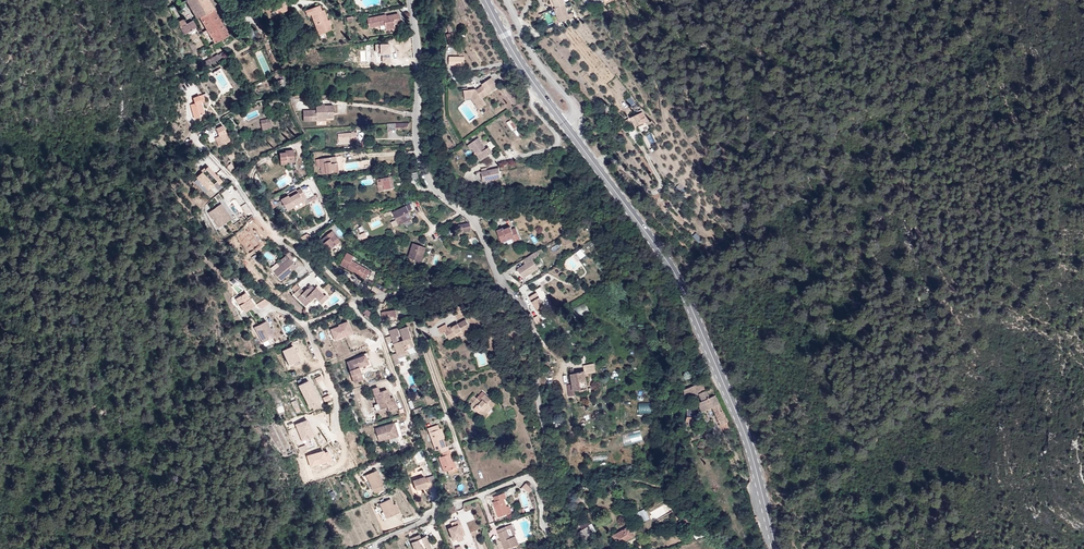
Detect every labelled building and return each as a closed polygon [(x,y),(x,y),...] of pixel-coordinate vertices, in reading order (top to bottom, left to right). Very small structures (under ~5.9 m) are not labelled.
[(199,17),(203,15),(212,10),(207,0),(185,0),(194,16),(198,15),(199,17)] [(568,13),(565,4),(564,2),(556,6),(554,7),(559,20),(573,15),(571,12),(568,13)] [(284,7),(272,12),(274,17),(286,12),(284,7)] [(316,7),(302,12),(304,18),(308,17),(315,35),(329,30),(326,22),(325,22),(321,11),(319,12),(316,7)] [(199,17),(206,30),(219,23),(212,10),(203,15),(199,17)] [(548,25),(555,23),(551,11),(544,14),(548,25)] [(387,18),(387,15),(386,12),(368,16),(370,28),(384,26),(385,30),(395,29),(394,23),(400,22),(398,12),(392,13),(393,17),(387,18)] [(182,18),(178,20),(180,26),(179,26),(183,34),(195,27),(191,20),(185,23),(184,21),(182,18)] [(219,23),(206,30),(214,44),(227,37),(219,23)] [(445,45),(451,43),(448,33),(442,34),(445,45)] [(460,65),(460,57),(446,57),(446,65),(460,65)] [(195,66),(198,72),(203,69),(200,64),(195,66)] [(491,77),(481,86),(477,89),(465,90),(465,99),(471,99),(480,109),(487,104),(483,99),(488,94),(499,85),(491,77)] [(201,96),(190,99),(192,106),(188,106),(191,120),(202,115),(199,105),(203,103),(201,96)] [(334,106),(315,106),(315,111),(303,111),(303,122),(326,122),(326,120),(334,120),(334,106)] [(635,118),(629,121),(632,127),(638,123),(637,120),(635,118)] [(262,121),(260,121),(262,132),(273,130),(271,119),(262,121)] [(515,129),(509,120),(505,124),(510,132),(515,129)] [(396,124),(387,124),(387,132),(395,132),(395,128),(396,124)] [(214,127),(216,134),(222,133),(223,132),(221,126),(214,127)] [(216,144),(225,142),(222,133),(216,134),(214,135),(216,144)] [(651,144),(656,141),(651,133),(647,136),(651,144)] [(358,134),(338,134),(338,144),(339,144),(348,144),(348,141),(357,141),(358,134)] [(470,147),(474,152),(478,158),(481,157),(485,162),(494,156),(490,151),(488,153),(480,141),(470,147)] [(275,159),(280,169),(286,166),(285,164),(292,161),(287,150),(281,154),(281,156),(275,159)] [(326,179),(341,177),(341,168),(336,169),(335,166),(329,166),(328,163),(323,163),(326,179)] [(210,168),(208,170),(220,183),(222,185),(223,185),(224,183),(210,168)] [(208,170),(198,179),(211,192),(220,183),(208,171),(208,170)] [(501,170),(483,173),(485,183),(503,179),(501,170)] [(386,188),(394,187),(392,176),(384,177),(386,188)] [(301,191),(306,199),(307,201),(314,197),(309,187),(301,191)] [(280,200),(280,201),(286,212),(294,208),(295,209),(303,205),(302,202),(306,199),(300,189),(296,191),(297,193),(288,198),(288,197),(287,196),(280,200)] [(187,191),(183,195),(195,209),(199,206),(187,191)] [(232,216),(221,203),(208,212),(220,227),(232,216)] [(410,205),(393,213),(398,225),(412,219),(409,213),(413,211),(410,205)] [(318,211),(324,222),(331,218),(325,208),(318,211)] [(464,229),(471,228),(470,221),(458,223),(459,227),(463,226),(464,229)] [(513,223),(502,228),(504,232),(500,233),(507,246),(516,241),(512,230),(516,229),(513,223)] [(329,251),(342,243),(335,231),(322,238),(329,251)] [(426,247),(412,244),(408,258),(422,262),(426,248),(426,247)] [(582,258),(586,255),(581,249),(577,253),(582,258)] [(346,254),(339,266),(365,280),(370,270),(352,261),(354,258),(346,254)] [(278,274),(293,261),(290,258),(276,271),(278,274)] [(539,273),(533,259),(525,263),(526,267),(517,271),(521,280),(539,273)] [(300,270),(293,261),(278,274),(285,282),(300,270)] [(294,293),(297,297),(304,293),(300,288),(294,293)] [(304,293),(297,297),(296,299),(306,313),(316,305),(320,309),(325,305),(317,295),(315,291),(307,297),(304,293)] [(317,295),(325,305),(329,302),(321,291),(317,295)] [(537,292),(529,297),(539,315),(548,310),(537,292)] [(244,293),(235,300),(244,314),(253,307),(244,293)] [(580,315),(590,312),(586,302),(577,306),(580,315)] [(372,313),(366,309),(364,313),(366,314),(364,316),(369,319),(369,318),(372,321),(373,320),(374,321),(375,319),(374,318),(371,315),(372,313)] [(388,326),(403,323),(400,312),(386,315),(388,326)] [(446,323),(438,327),(441,333),(445,331),(449,338),(471,327),(466,317),(448,327),(446,323)] [(353,334),(348,321),(338,325),(330,329),(335,341),(353,334)] [(266,322),(254,328),(262,343),(274,337),(266,322)] [(402,361),(411,357),(409,353),(417,350),(410,332),(403,334),(402,333),(393,336),(402,361)] [(296,347),(283,351),(287,367),(300,363),(296,347)] [(359,367),(364,379),(366,378),(363,370),(372,366),(367,352),(354,357),(355,358),(365,354),(369,363),(359,367)] [(369,363),(365,354),(355,358),(347,361),(354,382),(364,379),(359,367),(369,363)] [(580,394),(577,377),(574,378),(573,375),(571,375),(573,391),(571,391),(572,396),(580,394)] [(586,376),(577,377),(580,394),(589,393),(586,376)] [(309,381),(298,387),(310,409),(320,404),(309,381)] [(681,389),(680,399),(696,393),(692,384),(689,385),(687,386),(681,389)] [(376,396),(379,406),(381,405),(383,411),(389,409),(390,412),(400,409),(396,399),(392,400),(389,391),(376,396)] [(482,392),(470,405),(484,418),(496,404),(482,392)] [(722,422),(724,420),(712,393),(695,400),(699,410),(709,405),(712,413),(720,430),(725,427),(722,422)] [(639,403),(640,413),(652,412),(652,402),(639,403)] [(709,405),(699,410),(702,418),(712,413),(709,405)] [(316,442),(308,420),(295,424),(300,437),(296,438),(300,447),(316,442)] [(397,424),(377,430),(381,443),(401,437),(397,424)] [(429,428),(430,432),(441,428),(439,424),(429,428)] [(443,427),(430,432),(436,450),(441,448),(442,452),(443,452),(444,455),(440,456),(445,470),(453,467),(455,471),(459,469),(455,460),(454,461),(453,461),(451,453),(452,453),(451,449),(450,449),(449,445),(448,446),(445,438),(446,438),(443,427)] [(310,461),(320,458),(319,453),(308,456),(310,461)] [(376,491),(383,488),(381,484),(382,483),(374,470),(366,474),(376,491)] [(412,480),(416,490),(421,489),(421,490),(432,487),(431,486),(436,484),(433,476),(425,478),(424,476),(412,480)] [(526,483),(522,487),(530,493),(533,489),(526,483)] [(510,512),(508,507),(503,497),(508,494),(506,490),(495,495),(496,499),(493,501),(500,516),(510,512)] [(389,520),(398,514),(394,507),(390,499),(380,504),(389,520)] [(452,507),(445,509),(447,515),(455,513),(452,507)] [(646,509),(638,512),(641,522),(650,519),(646,509)] [(684,520),(683,520),(689,528),(692,525),(687,517),(687,518),(684,514),(682,516),(684,520)] [(460,523),(463,522),(461,518),(451,523),(453,526),(448,528),(453,540),(458,538),(460,541),(466,539),(465,534),(460,523)] [(497,530),(504,548),(517,544),(515,536),(510,538),(505,527),(497,530)] [(631,527),(614,535),(619,547),(637,538),(631,527)] [(587,532),(582,535),(587,543),(592,540),(587,532)] [(415,538),(410,540),(414,548),(432,548),(427,538),(422,540),(417,543),(415,538)]
